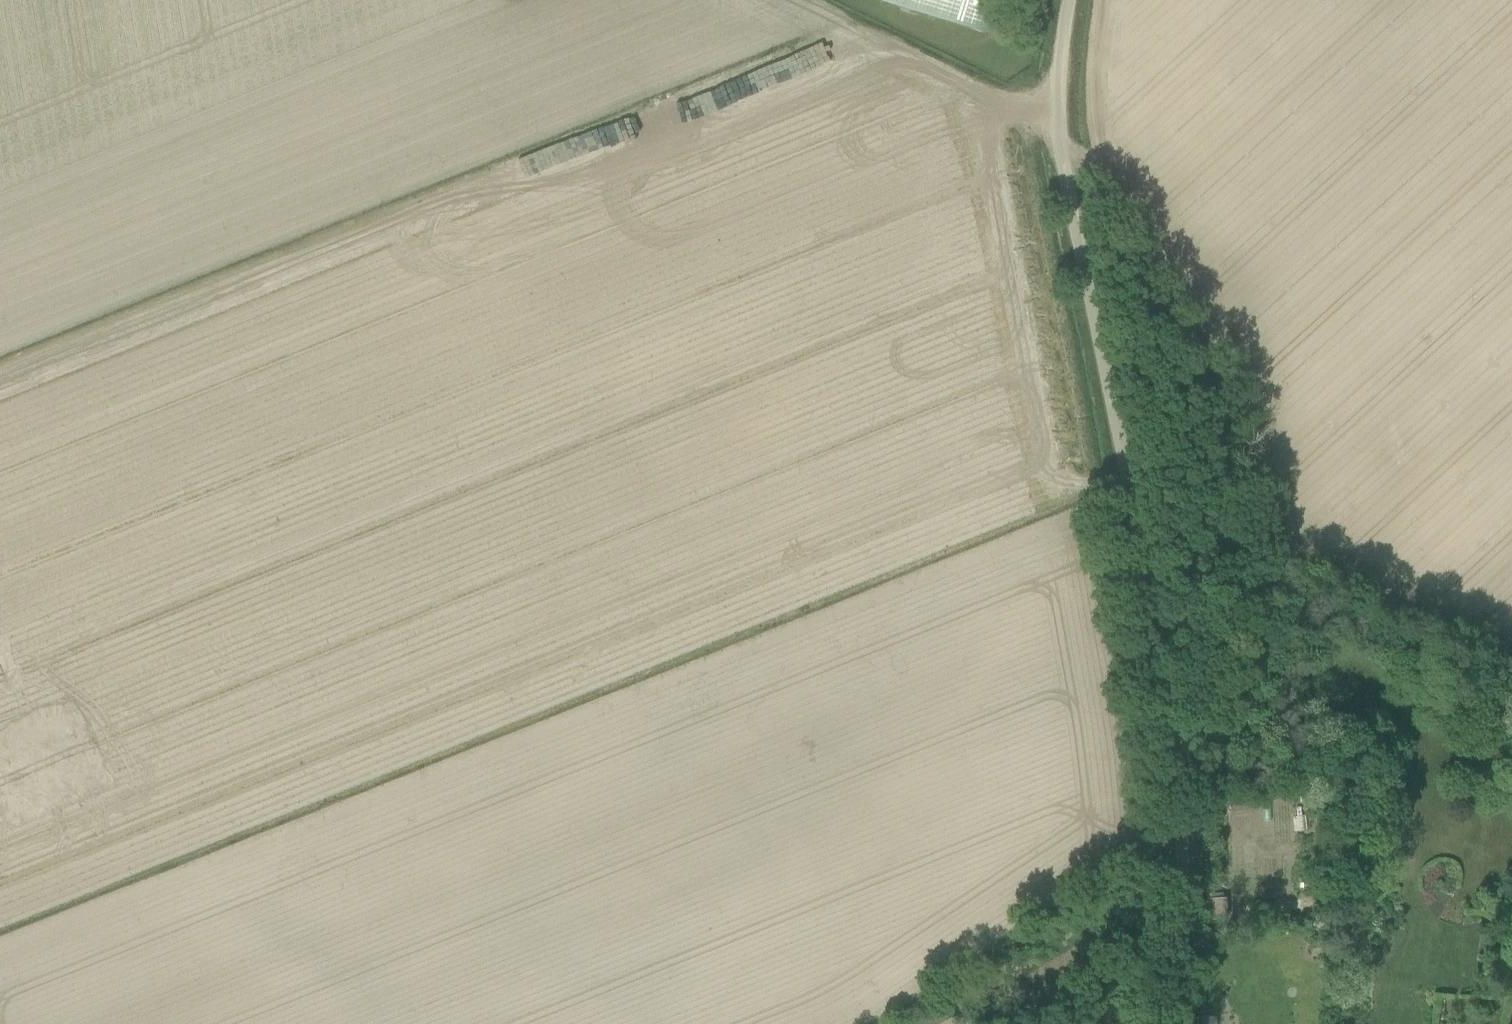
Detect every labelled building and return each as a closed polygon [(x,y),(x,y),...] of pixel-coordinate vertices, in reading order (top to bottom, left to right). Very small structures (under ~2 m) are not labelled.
[(882,2),(991,35),(1001,0),(882,0),(882,2)]
